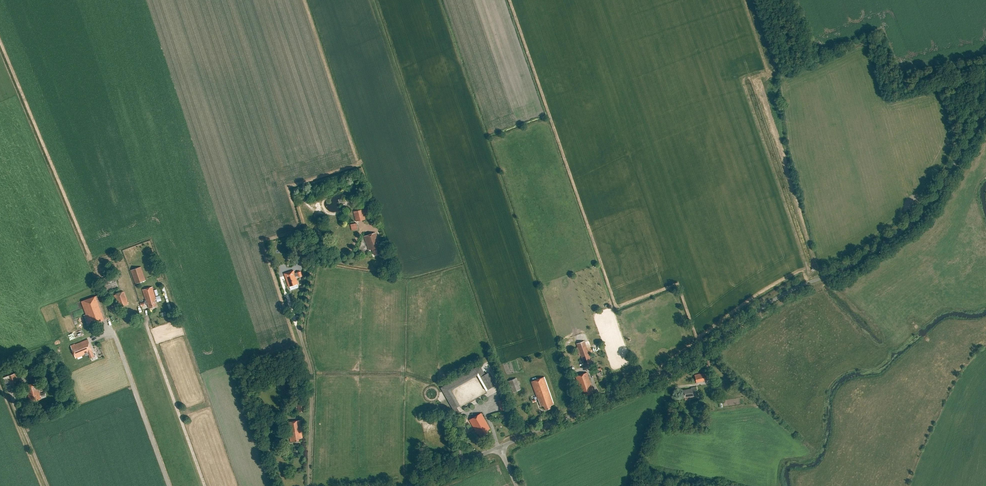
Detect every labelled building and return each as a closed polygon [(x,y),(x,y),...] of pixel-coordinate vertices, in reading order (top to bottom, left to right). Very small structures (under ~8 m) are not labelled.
[(363,209),(352,212),(355,222),(366,219),(363,209)] [(380,248),(378,242),(379,242),(376,233),(364,237),(369,250),(372,249),(374,256),(381,253),(380,248)] [(294,248),(298,261),(305,259),(302,246),(294,248)] [(141,266),(131,270),(136,284),(146,280),(141,266)] [(294,271),(285,274),(289,287),(298,284),(296,277),(298,276),(298,277),(302,276),(301,271),(295,273),(294,271)] [(118,273),(98,280),(103,292),(118,288),(116,279),(119,278),(118,273)] [(146,300),(145,300),(145,302),(141,303),(142,306),(145,305),(145,304),(148,303),(149,308),(157,305),(155,300),(157,300),(152,286),(143,289),(146,300)] [(115,302),(115,303),(111,304),(112,307),(117,306),(118,308),(129,304),(124,291),(114,295),(117,302),(115,302)] [(97,296),(82,301),(90,325),(106,319),(97,296)] [(75,344),(71,346),(77,358),(88,353),(90,358),(95,356),(92,351),(87,339),(75,345),(75,344)] [(584,341),(576,343),(585,368),(593,365),(584,341)] [(480,365),(440,388),(453,410),(451,411),(453,416),(459,412),(457,407),(459,406),(450,390),(477,375),(486,391),(495,385),(488,373),(485,374),(480,365)] [(592,390),(593,389),(587,372),(576,376),(583,396),(593,392),(592,390)] [(694,374),(696,382),(706,380),(704,372),(694,374)] [(16,373),(7,376),(12,389),(21,386),(16,373)] [(544,376),(531,381),(538,399),(538,398),(539,399),(541,406),(544,405),(545,410),(551,408),(550,405),(554,404),(544,376)] [(508,381),(512,392),(521,389),(516,378),(508,381)] [(42,399),(41,397),(46,395),(45,392),(41,394),(37,382),(26,386),(31,402),(42,399)] [(691,387),(691,388),(683,389),(684,397),(690,396),(697,395),(695,386),(691,387)] [(508,409),(505,399),(498,401),(501,411),(508,409)] [(481,413),(469,420),(477,434),(478,433),(480,437),(488,433),(487,430),(490,429),(481,413)] [(281,437),(282,439),(288,438),(287,437),(290,437),(291,442),(299,441),(299,439),(303,439),(300,420),(288,422),(290,435),(281,437)]
